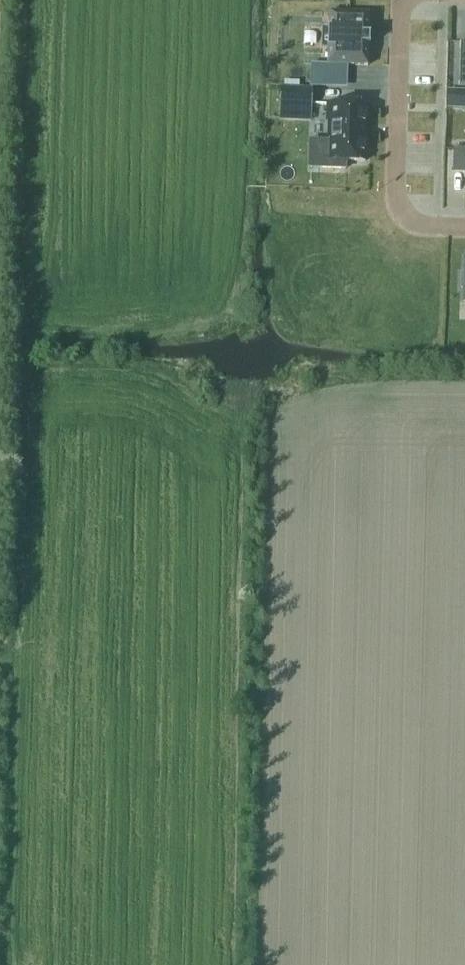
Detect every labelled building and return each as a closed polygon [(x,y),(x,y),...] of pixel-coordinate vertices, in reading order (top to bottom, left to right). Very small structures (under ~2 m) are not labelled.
[(369,34),(370,14),(330,12),(329,28),(328,28),(328,29),(329,29),(328,48),(327,48),(327,49),(328,49),(328,65),(368,66),(369,46),(370,46),(370,45),(369,45),(369,35),(370,35),(370,34),(369,34)] [(327,70),(315,70),(315,82),(327,82),(327,70)] [(279,108),(311,109),(312,89),(280,87),(279,108)] [(464,90),(448,89),(447,107),(463,108),(464,90)] [(322,141),(321,168),(346,168),(346,160),(365,161),(367,105),(331,104),(330,141),(322,141)] [(454,149),(453,171),(464,171),(464,149),(454,149)]
